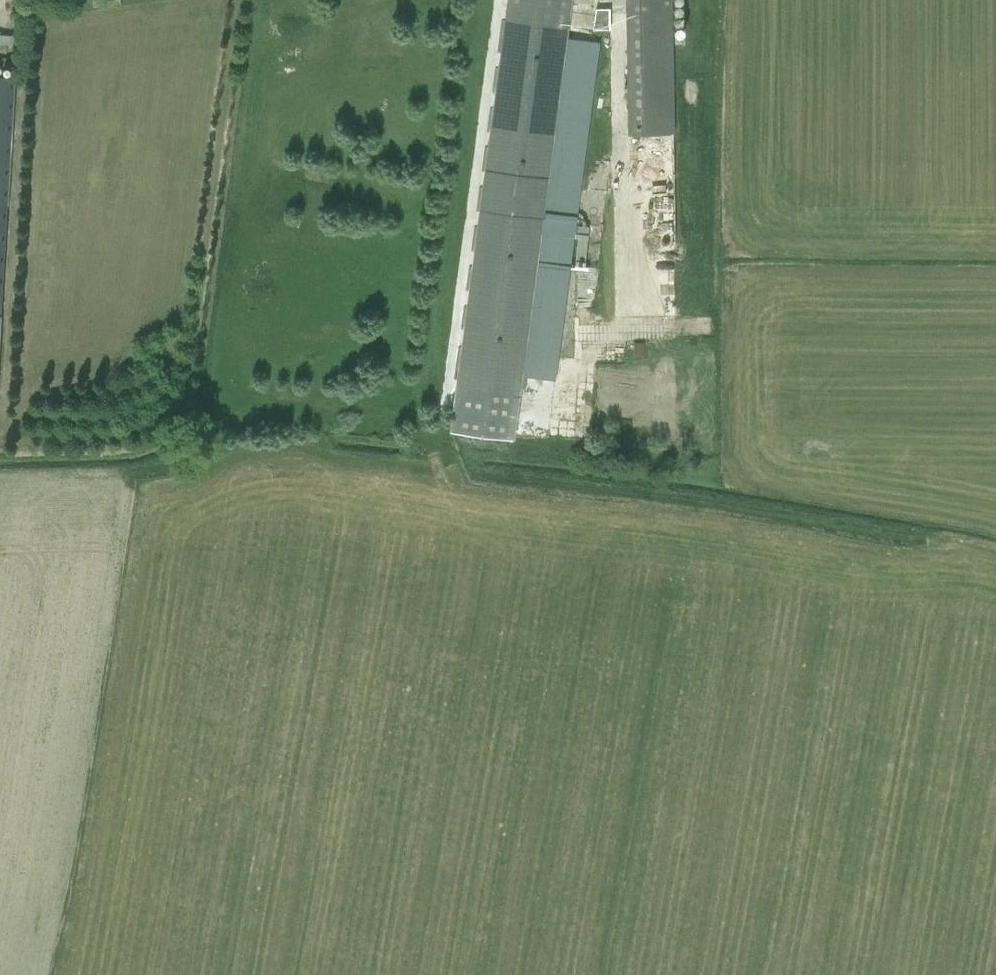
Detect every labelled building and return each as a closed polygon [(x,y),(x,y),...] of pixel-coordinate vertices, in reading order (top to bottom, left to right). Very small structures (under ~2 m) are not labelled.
[(450,434),(508,441),(515,376),(553,380),(565,267),(580,268),(585,226),(577,225),(596,42),(563,38),(567,0),(496,0),(450,434)] [(674,135),(673,0),(618,0),(618,27),(621,27),(621,135),(674,135)] [(595,9),(592,30),(609,29),(609,9),(595,9)] [(8,34),(0,35),(0,57),(9,57),(8,34)] [(13,78),(0,77),(0,307),(13,78)]
